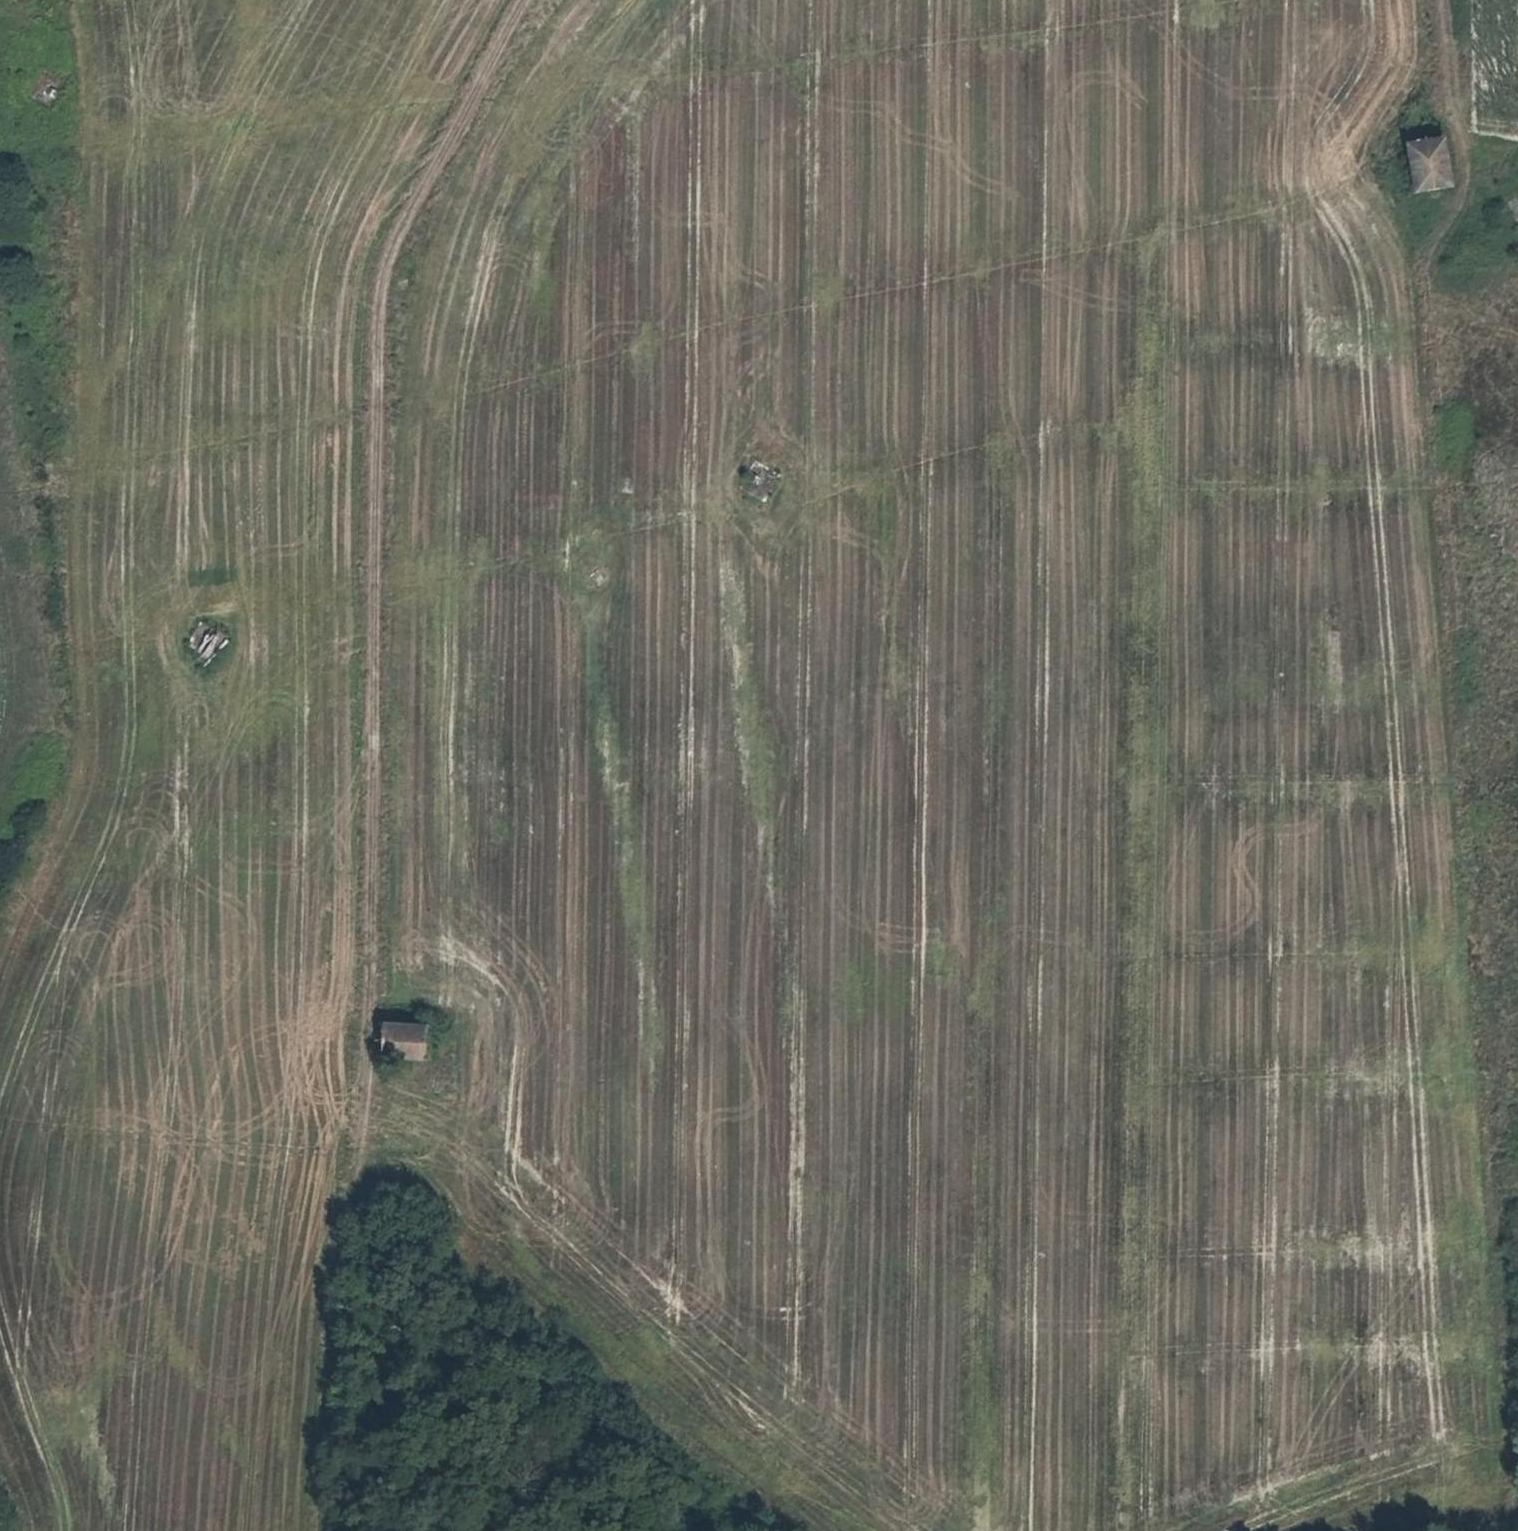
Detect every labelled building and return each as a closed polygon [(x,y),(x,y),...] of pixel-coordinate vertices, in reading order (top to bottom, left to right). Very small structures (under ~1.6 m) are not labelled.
[(1420,190),(1450,185),(1443,142),(1413,148),(1420,190)] [(765,490),(776,476),(763,465),(752,480),(765,490)] [(427,1058),(429,1027),(385,1024),(383,1055),(427,1058)]
